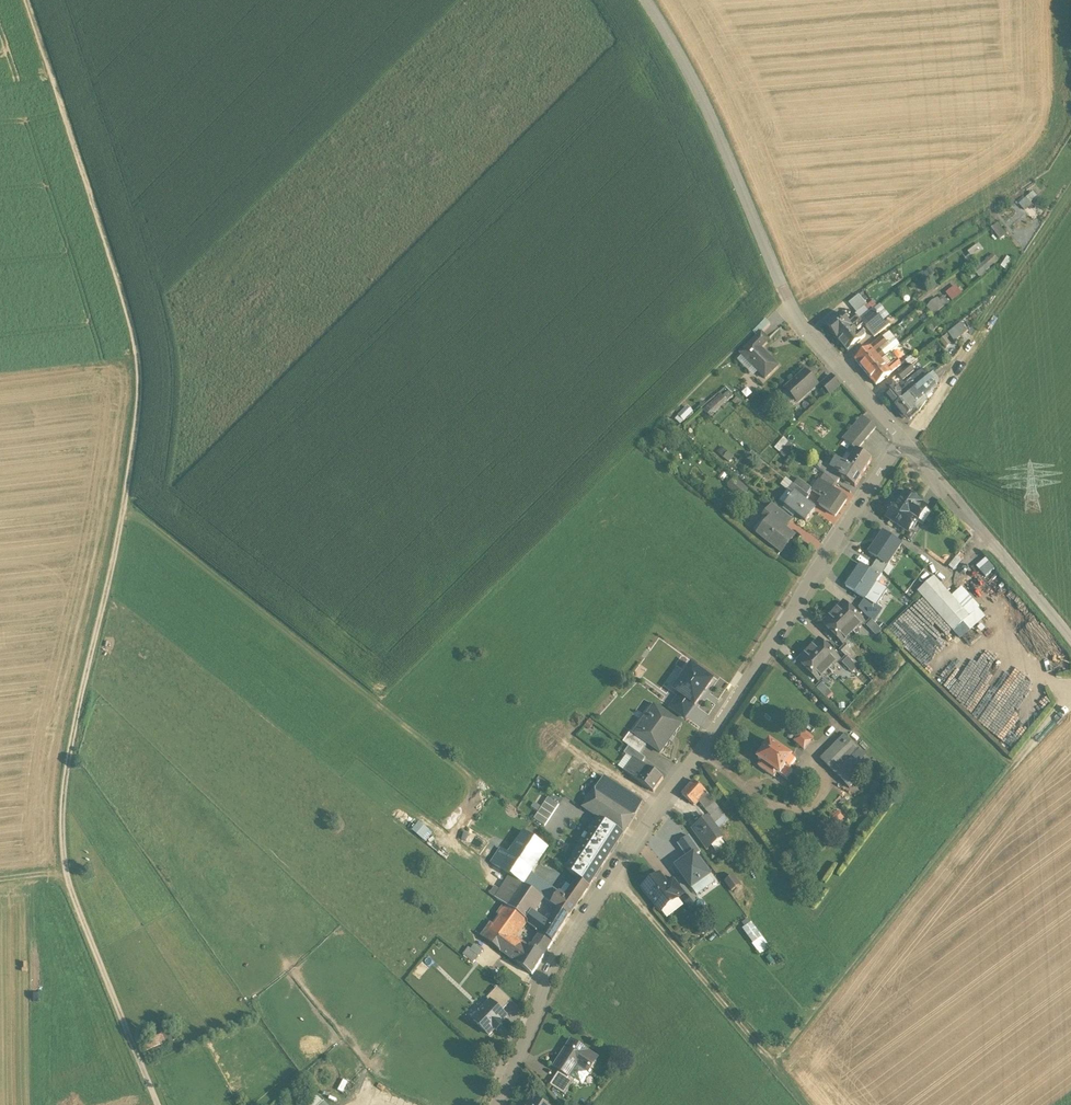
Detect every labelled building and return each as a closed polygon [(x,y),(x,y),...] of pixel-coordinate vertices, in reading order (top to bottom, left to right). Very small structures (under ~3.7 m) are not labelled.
[(1029,199),(1022,203),(1027,210),(1033,204),(1029,199)] [(1000,240),(1006,236),(999,223),(992,228),(1000,240)] [(968,251),(962,255),(969,264),(986,251),(981,245),(970,254),(968,251)] [(980,276),(1000,261),(994,254),(974,269),(980,276)] [(1009,257),(1002,268),(1009,273),(1016,262),(1009,257)] [(924,281),(936,274),(932,268),(920,275),(924,281)] [(953,301),(963,294),(956,285),(946,293),(953,301)] [(867,306),(858,295),(849,303),(857,313),(857,314),(865,308),(867,306)] [(928,308),(936,317),(951,303),(946,298),(941,302),(938,299),(928,308)] [(865,308),(857,314),(857,313),(855,315),(857,317),(860,320),(869,313),(865,308)] [(882,322),(872,310),(869,313),(860,320),(864,324),(870,332),(885,320),(885,319),(882,322)] [(841,314),(826,326),(837,339),(838,339),(852,327),(849,324),(841,314)] [(857,317),(849,324),(852,327),(860,320),(857,317)] [(765,320),(753,332),(758,337),(761,333),(770,324),(765,320)] [(860,320),(852,327),(855,331),(864,324),(860,320)] [(885,320),(870,332),(874,337),(890,325),(885,320)] [(937,327),(932,321),(927,325),(932,332),(937,327)] [(968,332),(961,323),(954,329),(959,334),(961,337),(968,332)] [(855,331),(852,327),(838,339),(848,351),(864,337),(865,335),(863,332),(860,333),(858,335),(855,331)] [(959,334),(954,329),(948,335),(953,340),(959,334)] [(758,337),(740,354),(765,379),(778,366),(760,349),(768,341),(761,333),(758,337)] [(880,340),(870,348),(874,353),(884,345),(880,340)] [(895,341),(886,348),(890,353),(899,345),(895,341)] [(899,345),(890,353),(894,358),(898,354),(899,356),(904,351),(899,345)] [(870,348),(855,360),(866,373),(880,361),(874,353),(870,348)] [(905,361),(909,366),(918,358),(914,354),(905,361)] [(897,360),(887,368),(891,373),(901,365),(897,360)] [(887,368),(880,361),(866,373),(876,386),(891,373),(887,368)] [(909,366),(899,374),(910,388),(908,390),(910,394),(923,383),(917,375),(909,366)] [(941,369),(929,378),(936,386),(935,387),(936,387),(945,373),(941,369)] [(929,378),(923,370),(917,375),(923,383),(929,378)] [(805,372),(786,389),(798,402),(817,385),(805,372)] [(831,376),(822,385),(830,394),(839,386),(831,376)] [(893,407),(903,419),(909,414),(912,418),(919,412),(913,407),(926,396),(931,392),(931,391),(933,390),(932,389),(935,387),(936,386),(929,378),(923,383),(910,394),(893,407)] [(893,383),(887,388),(890,391),(896,386),(893,383)] [(901,392),(896,386),(890,391),(884,396),(893,407),(910,394),(908,390),(906,388),(901,392)] [(926,396),(913,407),(919,412),(928,398),(926,396)] [(675,417),(681,424),(694,413),(688,406),(675,417)] [(862,416),(846,436),(859,447),(876,428),(862,416)] [(788,442),(781,451),(785,455),(793,446),(788,442)] [(717,453),(729,463),(734,457),(722,446),(717,453)] [(847,466),(862,475),(871,460),(856,451),(847,466)] [(847,466),(837,460),(830,469),(830,470),(841,477),(840,479),(841,479),(854,487),(862,475),(847,466)] [(823,465),(817,461),(814,464),(821,470),(823,465)] [(841,477),(830,470),(830,469),(823,465),(821,470),(825,474),(837,484),(841,479),(840,479),(841,477)] [(837,484),(825,474),(820,481),(832,490),(837,484)] [(729,483),(739,494),(746,487),(737,476),(729,483)] [(813,490),(799,479),(794,485),(796,486),(808,496),(813,490)] [(832,490),(820,481),(820,482),(813,491),(823,498),(819,505),(835,516),(846,500),(832,490)] [(808,496),(796,486),(790,493),(793,496),(794,495),(805,503),(809,497),(808,496)] [(906,494),(897,507),(895,506),(888,517),(908,531),(916,520),(918,521),(926,508),(906,494)] [(793,496),(790,499),(788,501),(789,501),(785,506),(805,522),(814,511),(805,503),(794,495),(793,496)] [(791,518),(773,504),(764,516),(770,520),(782,529),(791,518)] [(933,513),(926,508),(918,521),(925,526),(933,513)] [(770,520),(759,535),(781,552),(793,537),(782,529),(770,520)] [(883,532),(868,554),(877,559),(887,566),(902,544),(883,532)] [(985,558),(976,567),(985,577),(995,568),(985,558)] [(887,566),(877,559),(873,565),(883,572),(887,566)] [(869,571),(860,565),(846,587),(864,600),(879,578),(869,571)] [(883,572),(873,565),(869,571),(879,578),(883,572)] [(934,577),(918,592),(953,631),(969,617),(952,597),(934,577)] [(978,610),(960,589),(952,597),(969,617),(978,610)] [(842,604),(824,623),(824,625),(841,643),(844,643),(862,624),(862,622),(845,604),(842,604)] [(870,620),(865,626),(876,637),(881,631),(870,620)] [(837,659),(820,642),(818,642),(799,661),(799,663),(817,680),(819,680),(837,662),(837,659)] [(856,657),(845,646),(839,652),(845,658),(840,663),(851,674),(857,668),(851,662),(856,657)] [(674,690),(680,695),(694,705),(713,681),(692,665),(674,690)] [(831,694),(820,683),(815,688),(826,699),(831,694)] [(669,709),(683,719),(694,705),(680,695),(669,709)] [(643,703),(635,713),(641,718),(649,708),(643,703)] [(634,734),(634,735),(647,745),(659,753),(659,754),(680,725),(655,706),(634,734)] [(794,741),(805,750),(814,739),(803,730),(794,741)] [(634,734),(630,731),(622,742),(628,747),(640,755),(647,745),(634,735),(634,734)] [(844,736),(820,759),(849,788),(873,765),(844,736)] [(794,760),(770,743),(769,743),(766,743),(764,746),(764,749),(765,750),(758,759),(762,762),(759,766),(774,777),(777,772),(779,774),(785,766),(788,769),(794,760)] [(640,755),(628,747),(624,753),(626,755),(618,767),(624,771),(633,760),(640,765),(640,764),(645,758),(640,755)] [(647,769),(640,764),(640,765),(633,760),(624,771),(653,792),(663,779),(647,768),(647,769)] [(628,794),(603,778),(595,790),(620,806),(628,794)] [(705,791),(693,781),(681,794),(693,805),(697,800),(705,791)] [(620,806),(595,790),(582,808),(623,834),(635,816),(633,815),(631,813),(620,806)] [(715,803),(705,791),(697,800),(705,810),(715,803)] [(641,803),(628,794),(620,806),(631,813),(633,815),(641,803)] [(548,798),(544,803),(555,810),(559,805),(548,798)] [(544,803),(541,809),(552,816),(555,810),(544,803)] [(715,803),(705,810),(710,816),(720,809),(715,803)] [(541,809),(537,814),(548,821),(552,816),(541,809)] [(720,809),(710,816),(716,822),(724,815),(725,815),(720,809)] [(537,814),(534,820),(545,827),(548,821),(537,814)] [(724,815),(716,822),(710,816),(708,818),(717,830),(728,821),(724,815)] [(717,830),(708,818),(697,826),(709,842),(711,846),(722,838),(717,830)] [(598,824),(596,828),(618,842),(621,838),(623,834),(601,820),(598,824)] [(709,842),(697,826),(691,830),(703,846),(709,842)] [(608,858),(618,842),(596,828),(586,843),(608,858)] [(525,831),(500,869),(510,876),(522,885),(529,874),(543,854),(532,847),(537,839),(525,831)] [(701,853),(689,837),(678,845),(688,859),(694,855),(695,857),(701,853)] [(548,847),(537,839),(532,847),(543,854),(548,847)] [(586,843),(567,872),(578,880),(589,887),(608,858),(586,843)] [(677,867),(692,888),(709,876),(695,857),(694,855),(688,859),(677,867)] [(510,876),(502,871),(499,875),(507,881),(510,876)] [(540,881),(529,874),(522,885),(533,892),(540,881)] [(658,875),(642,887),(661,912),(685,893),(674,879),(668,884),(665,883),(658,875)] [(724,882),(731,891),(741,884),(734,875),(724,882)] [(507,881),(496,899),(497,900),(508,907),(517,893),(522,885),(510,876),(507,881)] [(565,898),(558,893),(551,904),(558,909),(569,916),(589,887),(578,880),(565,898)] [(554,890),(540,881),(533,892),(542,898),(546,901),(554,890)] [(533,892),(522,885),(517,893),(537,906),(542,898),(533,892)] [(554,890),(546,901),(550,904),(551,904),(558,893),(560,891),(556,888),(554,890)] [(537,906),(517,893),(508,907),(523,917),(527,920),(527,921),(532,914),(537,906)] [(508,907),(497,900),(475,933),(500,951),(515,929),(523,917),(508,907)] [(551,904),(550,904),(547,908),(555,914),(558,909),(551,904)] [(569,916),(558,909),(555,914),(554,917),(564,923),(569,916)] [(549,925),(532,914),(527,921),(527,924),(537,931),(542,935),(553,943),(564,923),(554,917),(549,925)] [(523,917),(515,929),(520,932),(527,921),(527,920),(523,917)] [(749,918),(739,926),(760,955),(770,948),(749,918)] [(515,929),(500,951),(504,955),(513,942),(516,937),(520,932),(515,929)] [(513,942),(525,949),(517,964),(533,975),(553,943),(542,935),(537,931),(533,937),(535,939),(531,945),(528,946),(516,937),(513,942)] [(525,949),(513,942),(504,955),(517,964),(525,949)] [(483,951),(474,945),(470,950),(479,956),(483,951)] [(473,964),(479,956),(470,950),(468,949),(463,957),(473,964)] [(501,1012),(512,1001),(498,987),(487,999),(489,1001),(501,1012)] [(501,1012),(489,1001),(472,1019),(489,1035),(494,1030),(496,1031),(503,1024),(502,1022),(506,1018),(501,1012)] [(172,1032),(161,1036),(165,1045),(175,1040),(172,1032)] [(161,1036),(143,1044),(147,1052),(165,1045),(161,1036)] [(572,1043),(565,1054),(563,1053),(554,1068),(559,1071),(570,1079),(571,1078),(576,1069),(574,1067),(577,1062),(589,1070),(597,1059),(572,1043)] [(570,1079),(559,1071),(549,1086),(564,1096),(575,1080),(571,1078),(570,1079)] [(308,1104),(326,1104),(318,1096),(308,1104)]
